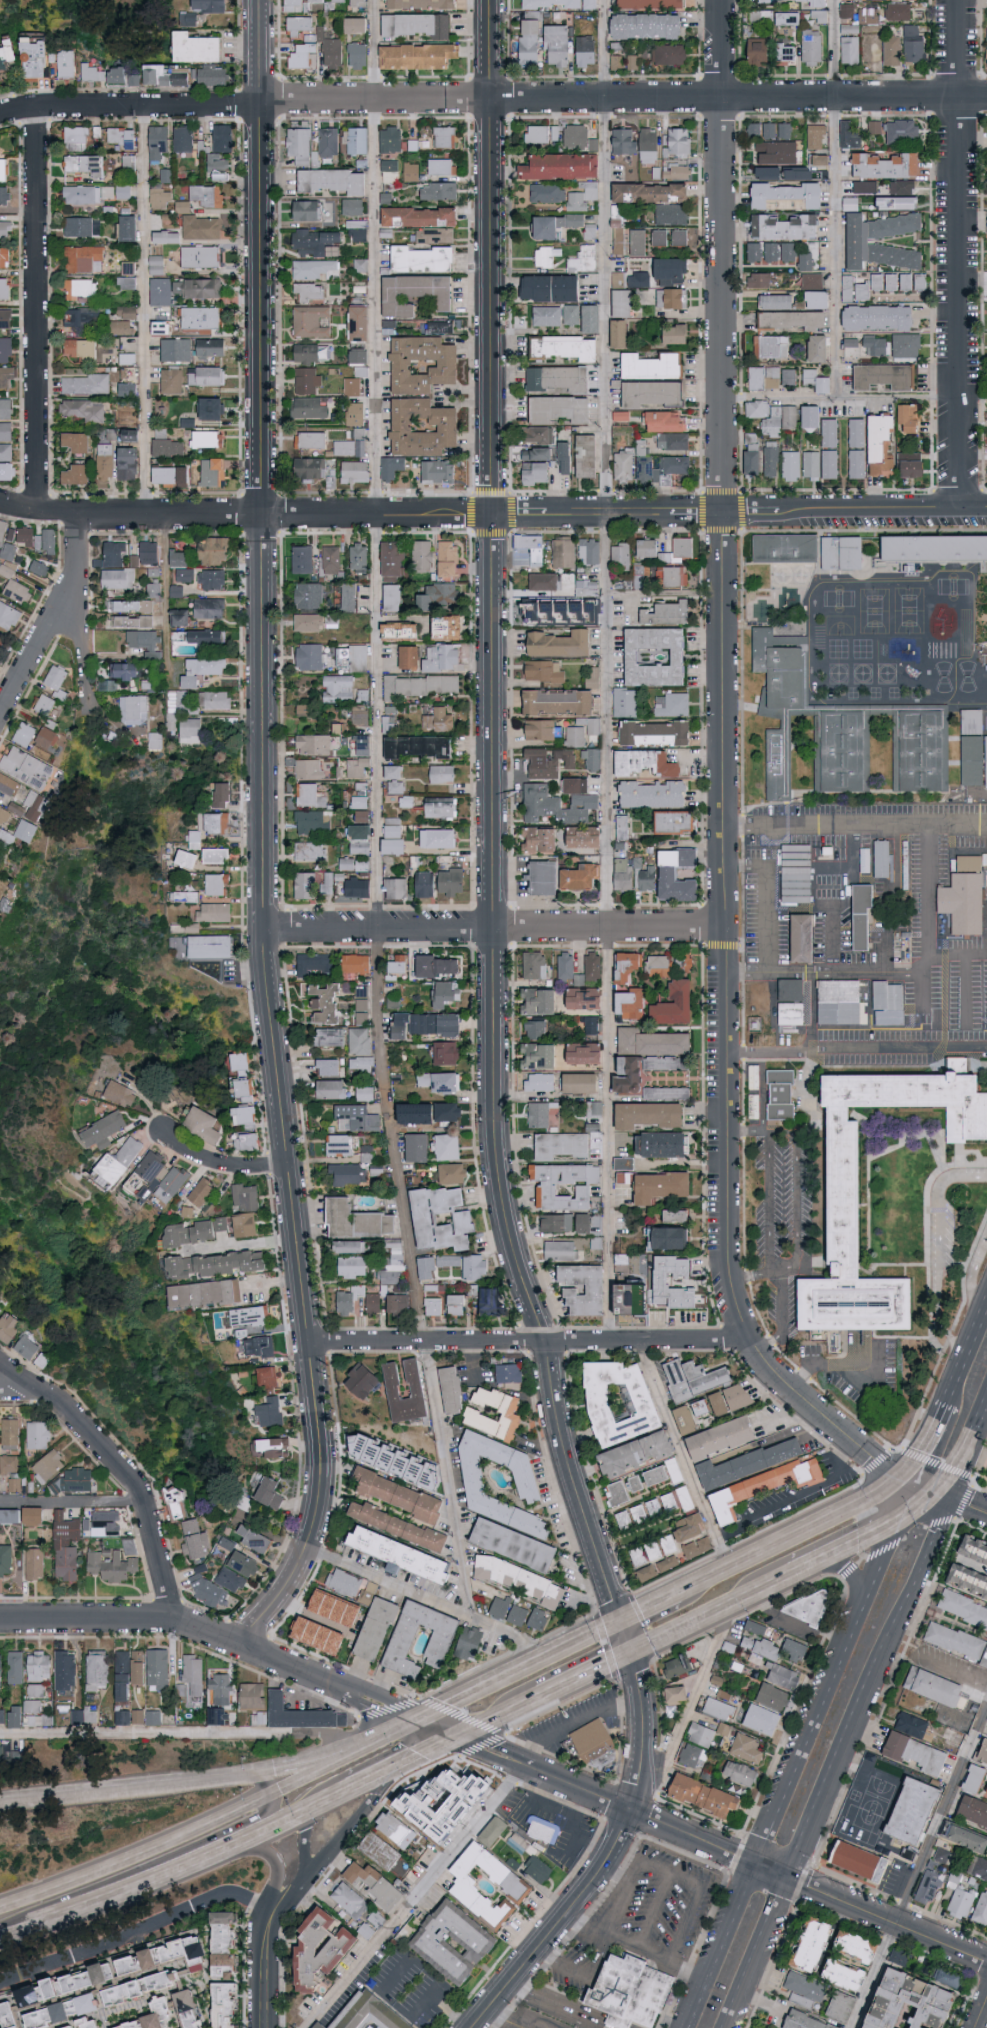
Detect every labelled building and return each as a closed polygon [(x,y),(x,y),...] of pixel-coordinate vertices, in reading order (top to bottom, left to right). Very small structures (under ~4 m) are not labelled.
[(193,13),(193,0),(224,0),(224,13),(193,13)] [(284,12),(284,0),(301,0),(301,12),(284,12)] [(387,10),(387,0),(456,0),(456,10),(387,10)] [(522,9),(522,0),(596,0),(596,10),(582,10),(582,9),(522,9)] [(617,9),(617,0),(682,0),(682,9),(617,9)] [(853,18),(840,18),(840,4),(853,4),(853,18)] [(910,21),(886,21),(886,4),(910,4),(910,21)] [(927,19),(927,6),(912,6),(912,19),(927,19)] [(876,9),(876,23),(859,23),(859,9),(876,9)] [(826,23),(811,23),(811,11),(826,11),(826,23)] [(200,12),(183,12),(183,25),(200,25),(200,12)] [(775,25),(775,13),(800,13),(800,25),(775,25)] [(450,14),(450,38),(382,38),(382,14),(450,14)] [(680,39),(610,39),(610,14),(680,14),(680,39)] [(287,18),(313,17),(314,56),(310,56),(310,68),(289,69),(289,53),(297,52),(296,44),(305,44),(305,35),(287,36),(287,18)] [(365,18),(365,33),(344,33),(344,18),(365,18)] [(539,20),(539,67),(520,67),(520,20),(539,20)] [(567,67),(545,67),(545,25),(567,25),(567,67)] [(923,63),(904,63),(904,25),(923,25),(923,63)] [(863,64),(863,36),(871,36),(871,27),(880,27),(880,64),(863,64)] [(802,30),(821,30),(821,66),(802,66),(802,30)] [(219,38),(219,62),(174,62),(174,31),(190,31),(190,38),(219,38)] [(576,65),(576,36),(595,36),(595,65),(576,65)] [(884,36),(900,36),(900,66),(884,66),(884,36)] [(858,64),(841,64),(841,37),(858,37),(858,64)] [(22,79),(21,40),(46,39),(48,78),(22,79)] [(323,39),(342,39),(342,68),(323,68),(323,39)] [(747,67),(747,40),(767,40),(767,67),(747,67)] [(366,42),(366,69),(349,69),(349,42),(366,42)] [(776,66),(776,43),(795,43),(795,66),(776,66)] [(459,45),(459,59),(448,59),(448,69),(380,69),(380,45),(459,45)] [(6,70),(0,71),(0,47),(13,46),(14,61),(5,61),(6,70)] [(657,65),(657,46),(683,46),(683,65),(657,65)] [(74,78),(59,78),(59,51),(74,51),(74,78)] [(62,62),(62,52),(54,52),(54,62),(62,62)] [(613,58),(616,58),(615,68),(624,69),(624,55),(613,54),(613,58)] [(627,70),(627,56),(637,56),(637,70),(627,70)] [(126,83),(82,83),(82,66),(126,66),(126,83)] [(142,84),(143,73),(131,73),(132,66),(119,66),(119,71),(111,70),(111,83),(142,84)] [(188,66),(188,85),(144,85),(144,66),(188,66)] [(192,68),(228,68),(228,85),(192,85),(192,68)] [(918,144),(886,144),(886,120),(918,120),(918,144)] [(840,148),(840,121),(851,121),(851,131),(861,131),(861,148),(840,148)] [(868,121),(881,121),(881,135),(868,135),(868,121)] [(747,124),(775,124),(775,138),(747,138),(747,124)] [(791,124),(791,139),(778,139),(778,124),(791,124)] [(232,125),(232,156),(228,156),(228,180),(209,181),(208,154),(213,154),(213,125),(232,125)] [(168,152),(160,152),(160,161),(149,161),(149,126),(168,126),(168,152)] [(525,126),(558,126),(558,144),(525,144),(525,126)] [(564,149),(564,126),(587,126),(587,138),(598,138),(598,149),(564,149)] [(827,151),(807,151),(807,126),(827,126),(827,151)] [(64,127),(100,127),(100,134),(90,134),(90,151),(64,151),(64,127)] [(192,127),(192,153),(174,153),(174,127),(192,127)] [(401,153),(381,153),(381,127),(401,127),(401,153)] [(455,127),(455,148),(434,148),(434,127),(455,127)] [(118,150),(118,143),(108,143),(108,128),(135,128),(135,150),(118,150)] [(338,128),(338,157),(320,157),(320,128),(338,128)] [(344,128),(367,128),(367,155),(344,155),(344,128)] [(657,128),(657,164),(640,164),(640,128),(657,128)] [(310,129),(310,166),(296,166),(296,157),(287,157),(287,129),(310,129)] [(632,129),(632,155),(612,155),(612,129),(632,129)] [(664,155),(664,130),(689,130),(689,155),(664,155)] [(417,141),(417,151),(409,151),(409,141),(417,141)] [(795,143),(795,164),(758,164),(758,143),(795,143)] [(529,155),(598,154),(598,178),(519,179),(519,166),(529,166),(529,155)] [(917,178),(852,178),(852,154),(917,154),(917,178)] [(811,165),(811,155),(828,155),(828,165),(811,165)] [(65,178),(65,156),(103,156),(103,178),(65,178)] [(134,156),(134,171),(123,170),(123,156),(134,156)] [(10,159),(0,159),(0,180),(10,180),(10,159)] [(455,159),(455,175),(429,175),(429,159),(455,159)] [(398,183),(382,183),(382,160),(398,160),(398,183)] [(404,182),(404,164),(418,164),(418,182),(404,182)] [(663,180),(663,165),(690,165),(690,180),(663,180)] [(804,178),(804,166),(749,166),(749,177),(804,178)] [(172,182),(161,182),(161,170),(172,170),(172,182)] [(345,191),(298,191),(298,170),(365,170),(365,196),(345,196),(345,191)] [(457,200),(420,200),(420,182),(457,182),(457,200)] [(567,211),(567,192),(583,192),(583,182),(598,182),(597,200),(587,200),(587,211),(567,211)] [(854,193),(854,182),(876,182),(876,193),(854,193)] [(914,182),(914,195),(891,195),(891,182),(914,182)] [(820,209),(751,209),(751,183),(820,183),(820,209)] [(530,202),(530,184),(563,184),(563,202),(530,202)] [(686,202),(612,202),(612,184),(686,184),(686,202)] [(10,208),(0,208),(0,186),(10,186),(10,208)] [(115,186),(115,200),(101,200),(101,204),(64,204),(64,186),(115,186)] [(223,186),(222,207),(190,206),(190,186),(223,186)] [(130,199),(117,199),(117,188),(130,188),(130,199)] [(172,188),(172,209),(150,209),(150,188),(172,188)] [(869,195),(869,207),(916,208),(916,196),(869,195)] [(193,200),(178,201),(178,213),(193,212),(193,200)] [(363,200),(363,216),(342,216),(342,200),(363,200)] [(292,201),(321,201),(321,220),(292,220),(292,201)] [(686,206),(686,225),(655,225),(655,206),(686,206)] [(381,207),(457,207),(457,226),(382,227),(381,207)] [(845,269),(848,212),(865,213),(865,216),(921,219),(920,243),(922,243),(921,268),(864,265),(864,270),(845,269)] [(533,240),(533,215),(585,215),(585,224),(596,224),(596,239),(585,239),(585,227),(562,227),(562,240),(533,240)] [(752,239),(752,215),(781,215),(781,216),(817,216),(817,239),(752,239)] [(120,216),(136,216),(136,242),(120,242),(120,216)] [(221,239),(183,239),(183,216),(221,216),(221,239)] [(93,217),(93,237),(65,237),(65,217),(93,217)] [(10,242),(0,242),(0,221),(10,221),(10,242)] [(365,230),(365,226),(348,226),(347,223),(366,222),(367,240),(351,241),(351,230),(365,230)] [(413,244),(413,228),(453,228),(453,244),(413,244)] [(630,255),(630,229),(645,229),(645,255),(630,255)] [(340,230),(340,243),(328,243),(328,256),(293,256),(293,230),(340,230)] [(651,246),(651,230),(666,230),(667,246),(651,246)] [(671,246),(671,230),(687,230),(687,246),(671,246)] [(153,243),(153,232),(179,232),(179,243),(153,243)] [(748,262),(747,243),(796,243),(796,262),(748,262)] [(595,245),(595,271),(567,271),(567,258),(577,258),(577,245),(595,245)] [(95,264),(95,273),(65,273),(65,246),(104,246),(104,264),(95,264)] [(182,247),(219,247),(219,268),(182,268),(182,247)] [(391,272),(391,247),(452,247),(452,272),(391,272)] [(534,268),(534,247),(562,247),(562,256),(553,256),(553,268),(534,268)] [(9,268),(0,268),(0,248),(9,248),(9,268)] [(812,271),(799,271),(799,253),(812,253),(812,271)] [(149,274),(149,255),(163,255),(163,274),(149,274)] [(686,259),(686,285),(655,285),(655,259),(686,259)] [(367,272),(354,271),(354,260),(367,260),(367,272)] [(293,261),(339,261),(339,279),(293,279),(293,261)] [(134,262),(134,274),(123,274),(123,262),(134,262)] [(614,271),(615,286),(627,286),(627,271),(614,271)] [(630,285),(652,287),(653,274),(631,273),(630,285)] [(748,288),(748,273),(770,273),(770,288),(748,288)] [(822,274),(822,288),(803,288),(803,274),(822,274)] [(849,274),(839,274),(840,301),(850,301),(849,274)] [(856,300),(856,283),(871,283),(871,274),(882,274),(882,291),(870,291),(870,300),(856,300)] [(885,290),(885,274),(897,274),(897,290),(885,290)] [(901,290),(901,274),(910,274),(910,290),(901,290)] [(926,274),(926,290),(915,290),(915,274),(926,274)] [(119,276),(119,288),(138,287),(137,275),(119,276)] [(521,275),(578,276),(578,302),(521,302),(521,275)] [(451,276),(451,312),(435,312),(434,297),(401,297),(402,304),(415,303),(415,319),(383,319),(382,277),(451,276)] [(10,300),(0,300),(0,279),(10,279),(10,300)] [(170,279),(170,306),(151,306),(151,279),(170,279)] [(96,280),(96,300),(65,300),(65,280),(96,280)] [(220,298),(174,299),(174,280),(220,280),(220,298)] [(300,302),(300,294),(294,294),(294,284),(323,284),(323,302),(300,302)] [(657,289),(686,289),(686,309),(657,309),(657,289)] [(612,317),(612,290),(630,290),(630,317),(612,317)] [(829,291),(829,309),(805,309),(805,291),(829,291)] [(792,309),(758,309),(758,296),(792,296),(792,309)] [(368,306),(368,342),(349,342),(349,306),(368,306)] [(533,326),(533,306),(561,306),(561,326),(533,326)] [(563,325),(563,306),(578,306),(578,325),(563,325)] [(600,333),(581,333),(581,306),(600,306),(600,333)] [(843,306),(911,306),(911,330),(843,330),(843,306)] [(136,307),(136,318),(118,318),(118,307),(136,307)] [(294,337),(294,307),(330,307),(330,318),(321,318),(321,325),(331,325),(331,337),(294,337)] [(99,309),(99,327),(65,326),(65,308),(99,309)] [(182,330),(182,308),(219,308),(219,330),(182,330)] [(11,328),(0,328),(0,310),(11,310),(11,328)] [(757,313),(825,313),(825,330),(757,330),(757,313)] [(610,348),(610,320),(626,320),(626,348),(610,348)] [(132,334),(112,334),(112,322),(132,322),(132,334)] [(152,335),(152,322),(169,322),(169,335),(152,335)] [(427,322),(453,322),(453,333),(427,333),(427,322)] [(687,324),(687,344),(663,344),(663,324),(687,324)] [(893,357),(893,334),(920,334),(920,357),(893,357)] [(825,335),(825,362),(807,362),(807,335),(825,335)] [(530,360),(530,337),(597,336),(597,359),(530,360)] [(758,358),(758,336),(788,336),(788,358),(758,358)] [(863,356),(863,336),(886,336),(886,356),(863,356)] [(392,338),(443,337),(443,345),(458,345),(458,385),(432,385),(432,395),(393,395),(392,338)] [(12,363),(0,363),(0,338),(12,338),(12,363)] [(161,361),(161,339),(190,339),(190,361),(161,361)] [(95,358),(64,358),(64,340),(95,340),(95,358)] [(224,340),(224,359),(196,359),(196,340),(224,340)] [(329,362),(295,362),(295,344),(329,344),(329,362)] [(349,365),(349,349),(368,349),(368,377),(355,377),(355,365),(349,365)] [(659,353),(681,353),(681,377),(621,378),(621,353),(640,353),(640,360),(659,360),(659,353)] [(120,365),(120,354),(135,354),(135,365),(120,365)] [(854,391),(853,365),(915,365),(915,391),(891,391),(891,384),(872,384),(872,391),(854,391)] [(527,368),(587,367),(588,392),(527,393),(527,368)] [(779,389),(749,389),(749,367),(779,367),(779,389)] [(14,387),(0,387),(0,368),(14,368),(14,387)] [(162,394),(162,368),(182,368),(182,394),(162,394)] [(188,386),(188,368),(224,368),(224,386),(188,386)] [(295,394),(295,368),(320,368),(320,394),(295,394)] [(796,386),(781,386),(781,368),(796,368),(796,386)] [(817,369),(817,377),(829,377),(829,394),(814,394),(814,385),(803,385),(803,369),(817,369)] [(109,375),(109,394),(62,394),(62,375),(109,375)] [(360,397),(345,397),(345,378),(360,378),(360,397)] [(119,396),(119,383),(135,383),(135,396),(119,396)] [(641,405),(641,409),(622,409),(622,383),(682,383),(682,405),(641,405)] [(588,397),(588,423),(567,423),(567,422),(528,422),(528,397),(588,397)] [(224,420),(199,420),(199,398),(224,398),(224,420)] [(326,398),(326,419),(294,419),(294,398),(326,398)] [(392,399),(393,456),(444,455),(444,448),(458,448),(458,408),(432,408),(432,399),(392,399)] [(11,419),(0,419),(0,400),(11,400),(11,419)] [(84,423),(84,418),(59,418),(59,401),(104,401),(104,423),(84,423)] [(769,406),(796,406),(796,429),(781,429),(781,437),(762,438),(762,418),(746,418),(746,401),(769,401),(769,406)] [(364,425),(346,425),(346,403),(364,403),(364,425)] [(919,404),(919,433),(898,433),(898,404),(919,404)] [(801,428),(801,406),(818,406),(818,428),(801,428)] [(628,420),(614,421),(613,413),(628,413),(628,420)] [(686,431),(645,431),(645,413),(686,413),(686,431)] [(868,415),(892,415),(892,454),(894,454),(894,477),(868,477),(868,415)] [(138,426),(138,416),(126,416),(126,425),(122,425),(122,426),(138,426)] [(197,418),(184,418),(184,427),(197,427),(197,418)] [(837,448),(822,448),(822,420),(837,420),(837,448)] [(865,420),(865,448),(849,448),(849,420),(865,420)] [(12,441),(0,441),(0,423),(12,423),(12,441)] [(523,445),(523,427),(552,427),(552,445),(523,445)] [(222,448),(191,448),(191,431),(222,431),(222,448)] [(298,448),(298,432),(325,432),(325,448),(298,448)] [(89,433),(89,454),(70,454),(70,446),(61,446),(61,433),(89,433)] [(744,477),(744,433),(758,433),(758,477),(744,477)] [(122,441),(122,434),(137,435),(137,442),(122,441)] [(688,450),(657,450),(657,434),(688,434),(688,450)] [(576,477),(576,435),(595,435),(595,477),(576,477)] [(183,457),(152,457),(152,439),(183,439),(183,457)] [(646,457),(652,457),(652,482),(637,482),(637,440),(646,440),(646,457)] [(334,455),(334,441),(356,441),(356,455),(334,455)] [(570,442),(570,475),(559,475),(559,442),(570,442)] [(778,477),(764,477),(764,442),(778,442),(778,477)] [(12,460),(0,460),(0,445),(12,445),(12,460)] [(98,445),(112,445),(112,480),(98,480),(98,445)] [(136,480),(118,480),(118,448),(136,448),(136,480)] [(549,485),(523,485),(522,448),(551,448),(551,461),(549,461),(549,485)] [(615,483),(615,449),(633,449),(633,483),(615,483)] [(849,478),(849,449),(865,449),(865,478),(849,478)] [(823,479),(823,450),(837,450),(837,479),(823,479)] [(783,481),(783,451),(800,451),(800,481),(783,481)] [(820,480),(803,480),(803,451),(820,451),(820,480)] [(900,455),(921,455),(921,477),(900,477),(900,455)] [(382,458),(382,480),(395,480),(395,471),(406,471),(406,457),(382,458)] [(689,475),(671,475),(671,485),(661,485),(661,457),(689,458),(689,475)] [(294,482),(294,458),(325,458),(325,482),(294,482)] [(202,459),(225,459),(225,487),(202,487),(202,459)] [(422,462),(450,461),(450,465),(454,465),(454,482),(422,483),(422,462)] [(342,483),(342,462),(368,462),(368,483),(342,483)] [(14,480),(0,480),(0,464),(14,464),(14,480)] [(88,484),(61,484),(61,472),(70,472),(70,464),(88,464),(88,484)] [(186,467),(186,487),(152,487),(152,467),(186,467)] [(0,519),(0,543),(3,544),(10,522),(0,519)] [(33,528),(33,545),(18,545),(18,528),(33,528)] [(43,553),(43,529),(55,529),(55,553),(43,553)] [(753,563),(753,535),(817,535),(817,563),(753,563)] [(542,536),(542,567),(531,567),(531,547),(515,547),(515,536),(542,536)] [(861,536),(861,570),(820,570),(820,536),(861,536)] [(881,536),(986,536),(986,561),(881,561),(881,536)] [(199,538),(228,538),(228,560),(222,560),(222,564),(199,564),(199,538)] [(659,561),(659,553),(672,553),(672,538),(692,538),(692,561),(659,561)] [(553,539),(574,539),(574,568),(553,568),(553,539)] [(599,539),(599,565),(579,565),(579,539),(599,539)] [(637,558),(637,540),(657,540),(657,558),(637,558)] [(432,541),(432,570),(413,570),(413,541),(432,541)] [(382,577),(382,542),(404,542),(404,577),(382,577)] [(438,578),(438,542),(458,542),(458,578),(438,578)] [(17,547),(11,562),(0,558),(6,543),(17,547)] [(103,568),(103,543),(126,543),(126,568),(103,568)] [(157,565),(140,565),(140,543),(157,543),(157,565)] [(351,572),(351,543),(367,543),(367,572),(351,572)] [(629,543),(629,568),(612,568),(612,543),(629,543)] [(323,575),(323,545),(340,545),(340,575),(323,575)] [(292,546),(312,546),(312,573),(292,573),(292,546)] [(170,568),(170,552),(186,552),(186,568),(170,568)] [(49,567),(44,577),(28,569),(34,559),(49,567)] [(9,577),(0,574),(0,568),(1,565),(12,569),(9,577)] [(635,582),(635,565),(643,565),(643,582),(635,582)] [(161,567),(149,567),(150,576),(161,575),(161,567)] [(685,587),(658,587),(658,567),(685,567),(685,587)] [(192,570),(192,582),(176,581),(177,569),(192,570)] [(134,589),(102,589),(102,570),(134,570),(134,589)] [(225,589),(199,589),(199,570),(225,570),(225,589)] [(529,591),(529,574),(557,574),(557,585),(559,585),(559,590),(529,591)] [(2,593),(10,578),(33,591),(25,606),(2,593)] [(148,598),(148,581),(160,581),(160,598),(148,598)] [(598,596),(575,596),(575,581),(598,581),(598,596)] [(295,583),(321,583),(321,608),(295,608),(295,583)] [(355,584),(355,612),(344,612),(344,584),(355,584)] [(384,611),(384,584),(401,584),(401,611),(384,611)] [(458,607),(417,607),(417,590),(426,590),(426,584),(458,584),(458,607)] [(182,586),(182,598),(170,598),(170,586),(182,586)] [(224,599),(224,618),(194,618),(194,599),(224,599)] [(528,612),(528,599),(553,599),(553,612),(528,612)] [(12,632),(0,626),(0,601),(22,613),(12,632)] [(112,601),(152,601),(152,612),(112,612),(112,601)] [(598,625),(556,625),(556,613),(573,613),(573,601),(598,601),(598,625)] [(654,601),(686,601),(686,624),(639,624),(639,610),(654,610),(654,601)] [(171,626),(171,609),(188,609),(188,626),(171,626)] [(326,628),(340,627),(340,613),(325,614),(326,628)] [(323,615),(323,631),(293,631),(294,614),(323,615)] [(152,616),(152,627),(112,627),(112,616),(152,616)] [(432,639),(432,616),(461,616),(461,639),(432,639)] [(416,624),(416,640),(382,640),(382,624),(416,624)] [(948,706),(948,792),(893,792),(894,715),(869,715),(869,792),(815,792),(816,715),(791,715),(790,801),(766,801),(767,729),(782,729),(782,717),(762,717),(763,673),(753,672),(753,627),(773,627),(773,636),(808,637),(808,705),(948,706)] [(683,628),(683,686),(624,686),(624,628),(683,628)] [(528,634),(570,634),(570,629),(590,629),(590,656),(528,656),(528,634)] [(146,659),(146,648),(126,648),(126,631),(160,631),(160,659),(146,659)] [(224,631),(224,643),(188,643),(188,631),(224,631)] [(297,670),(297,644),(324,644),(324,670),(297,670)] [(460,644),(460,671),(422,671),(422,655),(427,655),(427,644),(460,644)] [(367,645),(367,671),(343,671),(343,645),(367,645)] [(417,646),(417,669),(399,669),(399,646),(417,646)] [(226,659),(226,675),(199,675),(199,688),(180,688),(180,676),(186,676),(186,659),(226,659)] [(565,660),(565,683),(525,683),(525,660),(565,660)] [(110,680),(110,663),(141,663),(141,680),(110,680)] [(68,672),(59,692),(43,685),(52,665),(68,672)] [(599,668),(599,687),(587,687),(587,668),(599,668)] [(323,701),(323,676),(353,676),(353,701),(323,701)] [(395,695),(395,702),(384,702),(384,676),(458,676),(459,695),(395,695)] [(99,689),(119,690),(119,679),(100,678),(99,689)] [(143,689),(143,680),(156,680),(156,689),(143,689)] [(169,711),(192,711),(191,689),(168,690),(169,711)] [(523,691),(593,689),(593,714),(523,715),(523,691)] [(638,716),(613,717),(613,689),(637,689),(638,716)] [(230,709),(199,709),(199,692),(230,692),(230,709)] [(34,709),(42,693),(56,700),(48,716),(34,709)] [(655,715),(655,694),(688,694),(688,715),(655,715)] [(146,696),(146,724),(120,724),(120,696),(146,696)] [(297,715),(297,705),(312,705),(312,715),(297,715)] [(368,707),(366,726),(352,725),(353,706),(368,707)] [(453,714),(453,731),(422,731),(422,716),(434,716),(434,706),(447,706),(447,714),(453,714)] [(961,785),(961,710),(982,710),(982,785),(961,785)] [(383,733),(382,716),(395,716),(395,733),(383,733)] [(200,743),(180,743),(180,719),(200,719),(200,743)] [(601,719),(601,734),(587,734),(587,719),(601,719)] [(525,740),(525,720),(560,720),(560,740),(525,740)] [(37,730),(26,748),(12,739),(23,721),(37,730)] [(689,721),(689,746),(620,746),(620,721),(689,721)] [(58,730),(50,749),(36,744),(44,724),(58,730)] [(565,747),(565,727),(585,727),(585,747),(565,747)] [(162,733),(162,749),(149,749),(149,733),(162,733)] [(329,735),(329,755),(297,755),(297,735),(329,735)] [(370,749),(354,749),(354,736),(370,736),(370,749)] [(385,758),(385,737),(451,737),(450,759),(385,758)] [(43,791),(0,770),(0,763),(9,745),(55,767),(43,791)] [(525,779),(525,749),(575,749),(575,769),(559,769),(559,779),(525,779)] [(584,749),(600,749),(600,771),(584,771),(584,749)] [(655,777),(655,768),(642,768),(642,776),(615,776),(615,750),(667,750),(667,761),(681,761),(681,777),(655,777)] [(347,778),(347,758),(368,758),(368,778),(347,778)] [(322,780),(295,780),(295,760),(322,760),(322,780)] [(385,780),(385,766),(402,766),(402,780),(385,780)] [(454,766),(454,783),(430,783),(430,766),(454,766)] [(13,796),(0,791),(0,773),(19,781),(13,796)] [(524,784),(548,783),(548,798),(561,797),(561,809),(571,808),(570,794),(563,794),(563,778),(587,778),(587,795),(598,795),(599,809),(589,809),(589,822),(556,823),(556,815),(538,816),(539,822),(525,823),(524,784)] [(685,781),(685,808),(621,808),(621,781),(685,781)] [(404,782),(404,794),(388,794),(388,782),(404,782)] [(229,783),(229,808),(214,808),(214,783),(229,783)] [(297,807),(297,784),(317,784),(317,793),(323,793),(323,807),(297,807)] [(35,822),(27,816),(33,807),(25,802),(32,791),(43,798),(37,806),(43,810),(35,822)] [(351,808),(351,797),(367,797),(367,808),(351,808)] [(399,808),(399,797),(412,797),(412,807),(399,808)] [(425,819),(425,798),(456,798),(456,819),(425,819)] [(29,808),(13,800),(9,807),(25,815),(29,808)] [(3,829),(0,828),(0,806),(11,811),(3,829)] [(323,811),(323,834),(297,834),(297,811),(323,811)] [(654,835),(654,812),(696,812),(696,835),(654,835)] [(228,834),(204,834),(204,813),(228,813),(228,834)] [(629,839),(616,839),(616,816),(629,816),(629,839)] [(14,836),(21,820),(37,827),(30,843),(14,836)] [(349,853),(349,825),(370,825),(370,853),(349,853)] [(383,854),(383,826),(402,826),(402,839),(404,839),(404,854),(383,854)] [(740,827),(741,972),(896,972),(894,826),(855,826),(740,827)] [(556,827),(556,853),(523,853),(523,827),(556,827)] [(567,848),(567,828),(601,828),(601,848),(567,848)] [(421,848),(421,829),(455,829),(455,848),(421,848)] [(190,848),(190,831),(198,832),(198,848),(190,848)] [(295,843),(323,843),(323,861),(295,861),(295,843)] [(228,848),(228,863),(202,863),(202,848),(228,848)] [(197,854),(193,869),(176,865),(179,850),(197,854)] [(658,850),(696,850),(696,868),(677,868),(677,880),(697,880),(698,901),(658,901),(658,850)] [(950,935),(950,914),(937,914),(937,887),(951,887),(951,855),(983,856),(983,936),(950,935)] [(615,890),(615,858),(632,858),(632,890),(615,890)] [(368,860),(368,870),(340,870),(340,860),(368,860)] [(556,895),(528,895),(528,861),(556,861),(556,895)] [(561,890),(561,870),(578,870),(578,863),(598,863),(598,890),(561,890)] [(636,867),(655,867),(655,891),(636,891),(636,867)] [(463,868),(463,896),(438,896),(438,868),(463,868)] [(295,899),(295,872),(314,872),(314,899),(295,899)] [(332,872),(332,895),(323,895),(323,872),(332,872)] [(416,897),(416,872),(433,872),(433,897),(416,897)] [(228,897),(205,897),(205,874),(228,874),(228,897)] [(370,879),(370,898),(345,898),(345,879),(370,879)] [(406,899),(385,899),(385,879),(406,879),(406,899)] [(174,902),(174,892),(197,892),(197,902),(174,902)] [(230,922),(196,922),(196,904),(230,904),(230,922)] [(230,936),(230,958),(188,958),(188,936),(230,936)] [(547,979),(523,979),(523,952),(547,952),(547,979)] [(585,981),(585,952),(600,952),(600,981),(585,981)] [(573,982),(558,982),(558,953),(573,953),(573,982)] [(615,984),(615,953),(641,953),(641,971),(632,971),(632,984),(615,984)] [(331,954),(330,970),(308,970),(308,978),(297,977),(297,954),(331,954)] [(370,974),(357,974),(357,977),(342,977),(342,955),(370,955),(370,974)] [(407,955),(407,972),(389,972),(389,955),(407,955)] [(458,976),(416,976),(416,956),(458,956),(458,976)] [(670,956),(670,976),(645,976),(645,956),(670,956)] [(675,957),(692,957),(692,971),(675,972),(675,957)] [(650,1003),(669,1003),(669,979),(691,979),(691,1023),(650,1023),(650,1003)] [(803,979),(803,1026),(779,1026),(779,979),(803,979)] [(817,1025),(817,980),(859,980),(859,1002),(866,1002),(866,1025),(817,1025)] [(903,1026),(873,1026),(873,981),(903,981),(903,1026)] [(461,983),(461,1001),(448,1001),(448,1009),(433,1009),(433,982),(461,983)] [(311,984),(338,984),(338,1024),(310,1024),(311,984)] [(356,985),(368,985),(368,1025),(356,1025),(356,985)] [(522,988),(555,988),(555,1014),(522,1014),(522,988)] [(616,989),(644,989),(644,1020),(616,1020),(616,989)] [(601,1010),(567,1010),(567,990),(601,990),(601,1010)] [(387,1009),(387,996),(400,996),(400,1009),(387,1009)] [(407,1039),(391,1039),(392,1013),(460,1014),(460,1037),(407,1036),(407,1039)] [(598,1017),(598,1035),(581,1035),(581,1017),(598,1017)] [(525,1039),(525,1020),(545,1020),(545,1039),(525,1039)] [(370,1028),(370,1054),(349,1054),(349,1028),(370,1028)] [(640,1034),(690,1034),(690,1054),(618,1054),(618,1028),(640,1028),(640,1034)] [(343,1046),(315,1046),(315,1029),(343,1029),(343,1046)] [(460,1043),(460,1065),(433,1065),(433,1043),(460,1043)] [(522,1069),(522,1045),(554,1045),(554,1069),(522,1069)] [(602,1064),(567,1064),(567,1045),(602,1045),(602,1064)] [(249,1074),(229,1074),(229,1054),(249,1054),(249,1074)] [(349,1071),(349,1057),(373,1057),(373,1071),(349,1071)] [(641,1070),(641,1095),(615,1094),(615,1057),(687,1058),(687,1071),(641,1070)] [(977,1093),(986,1093),(986,1140),(947,1141),(947,1106),(850,1107),(850,1120),(858,1120),(860,1279),(910,1279),(911,1329),(799,1330),(798,1279),(829,1279),(827,1107),(823,1107),(822,1076),(947,1075),(947,1058),(967,1058),(967,1075),(977,1075),(977,1093)] [(317,1075),(317,1060),(339,1060),(339,1075),(317,1075)] [(758,1066),(758,1079),(750,1079),(750,1066),(758,1066)] [(795,1120),(767,1120),(767,1070),(795,1070),(795,1120)] [(418,1073),(460,1073),(460,1093),(432,1093),(432,1084),(418,1084),(418,1073)] [(554,1091),(525,1091),(525,1074),(554,1074),(554,1091)] [(596,1074),(596,1093),(562,1093),(562,1074),(596,1074)] [(102,1095),(110,1079),(137,1092),(129,1109),(102,1095)] [(236,1102),(232,1082),(249,1079),(253,1099),(236,1102)] [(346,1081),(346,1099),(317,1099),(317,1081),(346,1081)] [(373,1101),(356,1101),(356,1086),(373,1087),(373,1101)] [(689,1099),(643,1099),(643,1088),(689,1088),(689,1099)] [(602,1101),(602,1116),(587,1116),(587,1101),(602,1101)] [(528,1128),(528,1102),(548,1102),(548,1128),(528,1128)] [(461,1103),(461,1122),(435,1122),(435,1103),(461,1103)] [(682,1104),(682,1129),(615,1129),(615,1104),(682,1104)] [(211,1128),(221,1134),(214,1146),(181,1126),(193,1105),(216,1119),(211,1128)] [(380,1131),(336,1131),(336,1105),(368,1105),(368,1114),(380,1114),(380,1131)] [(232,1125),(231,1108),(254,1106),(256,1128),(245,1129),(245,1124),(232,1125)] [(87,1148),(80,1129),(121,1113),(127,1128),(108,1135),(111,1144),(100,1148),(98,1144),(87,1148)] [(428,1119),(428,1130),(404,1130),(404,1119),(428,1119)] [(688,1133),(688,1158),(636,1158),(636,1133),(688,1133)] [(258,1150),(234,1151),(233,1134),(258,1134),(258,1150)] [(427,1134),(427,1162),(406,1162),(406,1134),(427,1134)] [(535,1134),(589,1134),(589,1157),(554,1157),(554,1161),(535,1161),(535,1134)] [(327,1156),(327,1135),(352,1135),(352,1156),(327,1156)] [(458,1135),(458,1160),(433,1160),(433,1135),(458,1135)] [(107,1152),(115,1158),(129,1136),(143,1145),(116,1187),(94,1172),(107,1152)] [(151,1187),(141,1181),(135,1194),(126,1189),(147,1150),(166,1160),(151,1187)] [(362,1161),(362,1153),(372,1153),(372,1161),(362,1161)] [(634,1158),(634,1170),(613,1170),(613,1158),(634,1158)] [(154,1195),(175,1163),(190,1173),(168,1205),(154,1195)] [(386,1164),(372,1163),(372,1177),(386,1177),(386,1164)] [(330,1165),(363,1165),(363,1186),(330,1186),(330,1165)] [(466,1184),(438,1184),(438,1165),(466,1165),(466,1184)] [(537,1181),(529,1181),(529,1166),(600,1165),(600,1184),(590,1184),(590,1210),(538,1210),(537,1181)] [(653,1206),(634,1207),(634,1173),(689,1172),(689,1196),(653,1197),(653,1206)] [(186,1197),(204,1177),(217,1188),(199,1208),(186,1197)] [(233,1185),(258,1185),(258,1210),(233,1210),(233,1185)] [(412,1190),(462,1188),(463,1207),(432,1208),(432,1226),(454,1225),(453,1213),(469,1212),(470,1250),(454,1251),(454,1247),(415,1249),(412,1190)] [(327,1237),(327,1196),(350,1196),(350,1213),(395,1213),(395,1237),(327,1237)] [(184,1215),(195,1216),(196,1206),(184,1205),(184,1215)] [(663,1223),(663,1210),(689,1210),(689,1223),(663,1223)] [(254,1213),(257,1235),(235,1238),(232,1216),(254,1213)] [(572,1214),(572,1231),(540,1231),(540,1214),(572,1214)] [(590,1233),(576,1233),(576,1214),(590,1214),(590,1233)] [(215,1242),(165,1247),(163,1226),(226,1220),(226,1229),(214,1230),(215,1242)] [(648,1228),(688,1228),(688,1249),(648,1249),(648,1228)] [(592,1238),(592,1247),(601,1247),(601,1237),(592,1238)] [(365,1241),(365,1253),(334,1253),(334,1241),(365,1241)] [(581,1261),(545,1261),(545,1242),(576,1242),(576,1250),(581,1250),(581,1261)] [(379,1284),(379,1270),(388,1270),(388,1244),(403,1244),(403,1284),(379,1284)] [(265,1271),(190,1276),(190,1279),(168,1280),(167,1258),(264,1251),(265,1271)] [(463,1281),(462,1266),(435,1267),(435,1280),(418,1280),(418,1257),(486,1255),(487,1280),(463,1281)] [(614,1255),(652,1255),(652,1317),(616,1316),(614,1316),(614,1255)] [(688,1256),(688,1278),(669,1278),(669,1288),(696,1288),(696,1308),(653,1308),(653,1256),(688,1256)] [(338,1278),(338,1257),(365,1257),(365,1278),(338,1278)] [(604,1316),(566,1316),(566,1286),(558,1286),(558,1265),(604,1265),(604,1316)] [(241,1303),(170,1308),(168,1286),(239,1280),(241,1303)] [(337,1316),(337,1292),(351,1292),(351,1286),(365,1286),(365,1297),(354,1297),(354,1316),(337,1316)] [(480,1315),(480,1288),(500,1288),(500,1315),(480,1315)] [(367,1295),(381,1295),(381,1315),(367,1315),(367,1295)] [(408,1295),(408,1315),(387,1315),(387,1295),(408,1295)] [(447,1316),(447,1296),(464,1296),(464,1316),(447,1316)] [(441,1298),(441,1316),(425,1316),(425,1298),(441,1298)] [(226,1325),(226,1308),(269,1308),(269,1325),(226,1325)] [(8,1311),(0,1326),(0,1336),(14,1344),(26,1321),(8,1311)] [(37,1361),(47,1345),(29,1334),(19,1349),(37,1361)] [(273,1338),(273,1357),(245,1357),(245,1338),(273,1338)] [(393,1423),(383,1364),(396,1362),(402,1399),(410,1397),(405,1360),(418,1358),(428,1417),(393,1423)] [(661,1364),(679,1359),(682,1366),(702,1360),(705,1372),(727,1366),(733,1384),(673,1402),(661,1364)] [(661,1428),(602,1448),(587,1407),(586,1363),(623,1362),(625,1368),(639,1363),(661,1428)] [(362,1401),(343,1382),(361,1363),(380,1381),(362,1401)] [(496,1364),(522,1364),(522,1384),(496,1384),(496,1364)] [(257,1368),(276,1366),(279,1388),(260,1390),(257,1368)] [(463,1413),(445,1415),(439,1369),(457,1366),(463,1413)] [(716,1418),(708,1396),(744,1382),(753,1404),(716,1418)] [(462,1422),(468,1407),(500,1421),(503,1414),(472,1400),(479,1383),(521,1401),(515,1414),(523,1418),(511,1444),(462,1422)] [(259,1429),(256,1405),(265,1403),(264,1398),(278,1396),(282,1425),(259,1429)] [(692,1405),(704,1399),(709,1411),(697,1416),(692,1405)] [(682,1435),(672,1411),(687,1405),(697,1428),(682,1435)] [(685,1437),(748,1416),(756,1440),(693,1462),(685,1437)] [(24,1418),(7,1418),(7,1448),(24,1448),(24,1418)] [(32,1448),(54,1448),(55,1421),(32,1421),(32,1448)] [(548,1519),(549,1532),(546,1539),(466,1510),(461,1445),(466,1430),(534,1455),(538,1502),(519,1504),(516,1469),(482,1457),(481,1457),(485,1496),(548,1519)] [(605,1479),(597,1454),(667,1430),(676,1454),(605,1479)] [(444,1487),(447,1478),(436,1474),(441,1460),(401,1446),(402,1444),(362,1431),(354,1457),(444,1487)] [(706,1491),(697,1466),(712,1460),(714,1466),(797,1437),(804,1456),(706,1491)] [(253,1439),(283,1439),(283,1459),(264,1459),(264,1452),(253,1452),(253,1439)] [(35,1469),(49,1484),(72,1462),(58,1448),(35,1469)] [(23,1454),(4,1454),(5,1473),(23,1472),(23,1454)] [(986,1480),(986,1454),(978,1477),(986,1480)] [(708,1491),(816,1457),(824,1481),(796,1490),(794,1484),(733,1503),(739,1521),(720,1527),(708,1491)] [(673,1483),(670,1477),(648,1487),(642,1473),(675,1459),(684,1479),(673,1483)] [(98,1467),(70,1468),(70,1479),(57,1479),(58,1492),(99,1490),(98,1467)] [(444,1500),(436,1523),(356,1493),(361,1482),(352,1478),(356,1467),(444,1500)] [(13,1491),(25,1491),(25,1475),(13,1475),(13,1491)] [(626,1479),(638,1475),(644,1489),(631,1493),(626,1479)] [(277,1510),(254,1499),(265,1476),(280,1482),(275,1493),(284,1497),(277,1510)] [(612,1507),(607,1485),(624,1481),(630,1503),(612,1507)] [(659,1497),(686,1486),(694,1506),(668,1517),(659,1497)] [(167,1489),(185,1487),(187,1517),(170,1518),(167,1489)] [(662,1515),(650,1518),(646,1502),(658,1499),(662,1515)] [(443,1552),(346,1518),(352,1501),(449,1535),(443,1552)] [(630,1508),(642,1504),(647,1521),(635,1524),(630,1508)] [(51,1507),(28,1507),(28,1524),(51,1525),(51,1507)] [(62,1579),(83,1578),(82,1546),(75,1546),(75,1539),(87,1539),(87,1529),(95,1529),(95,1517),(70,1518),(70,1508),(60,1508),(62,1579)] [(27,1509),(1,1509),(1,1522),(27,1523),(27,1509)] [(99,1527),(111,1526),(111,1531),(125,1531),(124,1510),(99,1511),(99,1527)] [(633,1526),(620,1531),(614,1515),(626,1510),(633,1526)] [(688,1560),(671,1524),(699,1511),(716,1547),(688,1560)] [(558,1545),(549,1571),(469,1545),(477,1519),(558,1545)] [(211,1558),(187,1559),(185,1521),(200,1521),(201,1533),(210,1533),(211,1558)] [(244,1538),(236,1534),(242,1524),(272,1541),(264,1555),(241,1542),(244,1538)] [(347,1545),(354,1526),(453,1562),(445,1584),(401,1568),(399,1575),(386,1571),(390,1561),(347,1545)] [(682,1566),(640,1581),(629,1551),(658,1541),(657,1539),(671,1534),(682,1566)] [(967,1538),(964,1548),(979,1554),(980,1551),(986,1553),(986,1561),(986,1546),(967,1538)] [(0,1544),(0,1577),(11,1577),(11,1573),(18,1573),(17,1544),(0,1544)] [(49,1547),(31,1548),(32,1579),(50,1578),(49,1547)] [(93,1549),(93,1572),(108,1572),(108,1580),(134,1580),(134,1560),(126,1560),(126,1549),(93,1549)] [(228,1564),(237,1549),(261,1564),(252,1579),(228,1564)] [(558,1607),(472,1576),(480,1554),(566,1585),(558,1607)] [(961,1558),(951,1559),(946,1557),(943,1567),(986,1583),(986,1587),(986,1567),(961,1558)] [(247,1580),(238,1595),(214,1580),(223,1566),(247,1580)] [(325,1585),(333,1566),(364,1580),(355,1599),(325,1585)] [(374,1605),(380,1583),(372,1581),(369,1589),(364,1588),(361,1601),(374,1605)] [(835,1591),(822,1587),(817,1601),(797,1594),(790,1614),(822,1626),(835,1591)] [(986,1629),(986,1606),(940,1588),(932,1609),(986,1629)] [(355,1626),(307,1612),(314,1590),(361,1605),(355,1626)] [(503,1622),(488,1616),(497,1593),(512,1598),(503,1622)] [(353,1654),(375,1596),(399,1605),(377,1663),(353,1654)] [(460,1618),(443,1670),(424,1664),(435,1630),(419,1625),(407,1660),(423,1665),(419,1679),(383,1668),(405,1600),(460,1618)] [(528,1610),(523,1627),(507,1622),(513,1605),(528,1610)] [(542,1632),(526,1625),(535,1607),(550,1615),(542,1632)] [(337,1656),(289,1637),(297,1615),(345,1634),(337,1656)] [(919,1638),(974,1659),(982,1639),(927,1618),(919,1638)] [(769,1625),(750,1619),(747,1629),(766,1635),(769,1625)] [(453,1655),(466,1625),(484,1633),(472,1663),(453,1655)] [(743,1645),(781,1661),(784,1654),(803,1662),(811,1645),(790,1637),(786,1646),(749,1631),(743,1645)] [(983,1637),(974,1664),(986,1668),(986,1638),(983,1637)] [(152,1685),(161,1684),(161,1690),(173,1689),(172,1648),(151,1649),(152,1685)] [(60,1649),(60,1689),(79,1689),(79,1650),(60,1649)] [(92,1690),(103,1690),(103,1685),(113,1685),(113,1649),(92,1649),(92,1690)] [(150,1649),(137,1649),(136,1683),(150,1683),(150,1649)] [(29,1651),(14,1650),(13,1682),(28,1683),(29,1651)] [(137,1650),(122,1650),(121,1702),(135,1702),(137,1650)] [(32,1679),(56,1680),(57,1652),(33,1652),(32,1679)] [(0,1655),(0,1685),(9,1686),(9,1655),(0,1655)] [(206,1695),(206,1655),(187,1655),(186,1681),(194,1681),(194,1695),(206,1695)] [(695,1673),(671,1682),(663,1667),(683,1659),(690,1657),(690,1659),(695,1673)] [(778,1663),(771,1679),(797,1690),(804,1674),(778,1663)] [(949,1707),(958,1684),(907,1664),(898,1686),(949,1707)] [(711,1680),(723,1685),(726,1678),(714,1673),(711,1680)] [(217,1705),(234,1704),(234,1675),(212,1675),(212,1689),(217,1689),(217,1705)] [(785,1711),(793,1693),(767,1682),(759,1700),(785,1711)] [(48,1697),(49,1683),(32,1683),(32,1696),(48,1697)] [(243,1710),(268,1709),(268,1683),(242,1683),(243,1710)] [(693,1701),(691,1685),(671,1687),(673,1703),(693,1701)] [(705,1712),(732,1720),(736,1704),(710,1697),(705,1712)] [(45,1699),(28,1699),(28,1712),(46,1712),(45,1699)] [(746,1724),(774,1736),(783,1714),(755,1703),(746,1724)] [(15,1727),(26,1727),(27,1706),(16,1705),(15,1727)] [(229,1707),(213,1708),(213,1725),(230,1724),(229,1707)] [(9,1709),(0,1709),(0,1723),(8,1723),(9,1709)] [(89,1709),(75,1709),(75,1723),(89,1724),(89,1709)] [(136,1723),(147,1723),(148,1709),(137,1709),(136,1723)] [(150,1709),(150,1724),(163,1724),(164,1710),(150,1709)] [(889,1727),(928,1741),(932,1732),(923,1729),(926,1720),(896,1709),(889,1727)] [(121,1724),(135,1724),(136,1710),(122,1710),(121,1724)] [(599,1718),(558,1741),(565,1753),(575,1756),(579,1754),(586,1764),(606,1773),(613,1769),(617,1749),(606,1730),(599,1718)] [(712,1746),(717,1728),(694,1721),(688,1739),(712,1746)] [(938,1739),(958,1747),(964,1733),(945,1724),(938,1739)] [(945,1751),(884,1729),(875,1753),(894,1759),(937,1774),(945,1751)] [(759,1748),(762,1738),(740,1732),(734,1755),(763,1763),(767,1750),(759,1748)] [(978,1737),(970,1757),(986,1763),(986,1740),(978,1737)] [(702,1769),(710,1751),(686,1741),(678,1759),(702,1769)] [(761,1770),(731,1759),(725,1775),(755,1787),(761,1770)] [(980,1769),(965,1762),(954,1786),(969,1792),(980,1769)] [(903,1779),(902,1783),(894,1779),(889,1777),(875,1771),(878,1763),(888,1768),(905,1775),(903,1779)] [(673,1795),(733,1817),(736,1809),(741,1811),(746,1797),(681,1772),(673,1795)] [(983,1778),(978,1795),(986,1797),(986,1779),(983,1778)] [(926,1840),(915,1866),(903,1861),(907,1848),(889,1841),(887,1840),(886,1840),(889,1833),(909,1783),(944,1796),(926,1840)] [(949,1812),(986,1828),(986,1804),(958,1792),(949,1812)] [(423,1834),(391,1808),(379,1823),(410,1849),(423,1834)] [(494,1847),(512,1826),(501,1815),(482,1836),(494,1847)] [(553,1843),(561,1826),(537,1815),(530,1833),(553,1843)] [(936,1837),(979,1851),(984,1837),(940,1823),(936,1837)] [(392,1870),(404,1851),(373,1831),(361,1849),(392,1870)] [(880,1857),(831,1837),(821,1860),(871,1881),(880,1857)] [(504,1931),(521,1908),(508,1898),(502,1905),(478,1887),(481,1882),(473,1876),(482,1863),(497,1875),(494,1880),(526,1904),(539,1887),(477,1840),(454,1870),(463,1877),(452,1892),(504,1931)] [(953,1865),(956,1851),(934,1847),(932,1860),(953,1865)] [(971,1853),(964,1871),(986,1881),(986,1860),(971,1853)] [(543,1885),(556,1871),(537,1854),(524,1868),(543,1885)] [(370,1868),(358,1859),(347,1874),(359,1884),(364,1879),(375,1888),(386,1874),(373,1864),(370,1868)] [(393,1912),(409,1895),(388,1875),(372,1892),(393,1912)] [(333,1900),(362,1917),(372,1900),(343,1883),(333,1900)] [(973,1891),(951,1884),(943,1911),(965,1918),(973,1891)] [(967,1918),(984,1926),(986,1920),(986,1891),(980,1888),(967,1918)] [(412,1944),(465,1987),(501,1942),(448,1900),(412,1944)] [(303,1989),(324,1989),(324,1968),(334,1968),(339,1973),(367,1939),(354,1928),(341,1928),(347,1921),(328,1905),(307,1930),(311,1933),(311,1943),(304,1943),(303,1989)] [(242,1910),(219,1909),(218,1950),(237,1951),(238,1921),(242,1921),(242,1910)] [(805,1971),(823,1925),(801,1916),(783,1962),(805,1971)] [(863,1961),(870,1941),(830,1928),(823,1948),(863,1961)] [(208,1932),(167,1943),(172,1960),(196,1953),(200,1964),(216,1960),(208,1932)] [(156,1967),(169,1962),(163,1944),(149,1949),(156,1967)] [(154,1968),(149,1951),(122,1958),(121,1956),(98,1961),(100,1967),(70,1975),(74,1989),(154,1968)] [(218,1976),(240,1976),(240,1952),(218,1951),(218,1976)] [(660,2025),(659,2027),(640,2027),(635,2026),(634,2027),(607,2027),(607,2025),(609,2020),(587,2010),(585,2009),(587,2005),(587,2003),(591,1997),(596,1999),(611,1964),(615,1955),(636,1964),(648,1969),(678,1982),(660,2025)] [(811,1975),(849,1990),(856,1971),(818,1956),(811,1975)] [(874,1963),(847,2027),(916,2027),(907,2024),(908,2020),(928,2027),(936,2008),(937,2008),(944,1992),(874,1963)] [(952,1988),(958,1975),(932,1965),(927,1978),(952,1988)] [(183,1983),(177,1967),(110,1988),(115,2004),(183,1983)] [(786,1999),(805,2007),(816,1982),(786,1968),(778,1985),(790,1990),(786,1999)] [(70,1993),(65,1973),(53,1977),(59,1996),(70,1993)] [(219,1981),(218,2027),(241,2027),(241,1981),(219,1981)] [(51,2001),(48,1983),(28,1986),(30,2004),(51,2001)] [(200,1986),(183,1991),(192,2027),(211,2027),(200,1986)] [(375,2019),(388,2027),(427,2027),(370,1989),(363,1988),(336,2027),(321,2016),(313,2027),(368,2027),(375,2019)] [(89,2012),(107,2007),(102,1990),(84,1995),(89,2012)] [(832,2009),(828,2016),(841,2022),(852,1998),(841,1993),(836,2001),(843,2005),(839,2012),(832,2009)] [(64,2019),(88,2013),(84,1997),(60,2002),(64,2019)] [(25,1999),(9,2001),(13,2027),(30,2027),(25,1999)] [(63,2022),(59,2005),(34,2011),(38,2027),(42,2027),(63,2022)] [(776,2027),(835,2027),(836,2027),(784,2005),(775,2027),(776,2027)] [(166,2009),(149,2015),(154,2027),(169,2027),(172,2027),(166,2009)] [(121,2024),(122,2027),(151,2027),(149,2017),(121,2024)] [(106,2018),(89,2023),(91,2027),(109,2027),(106,2018)]
